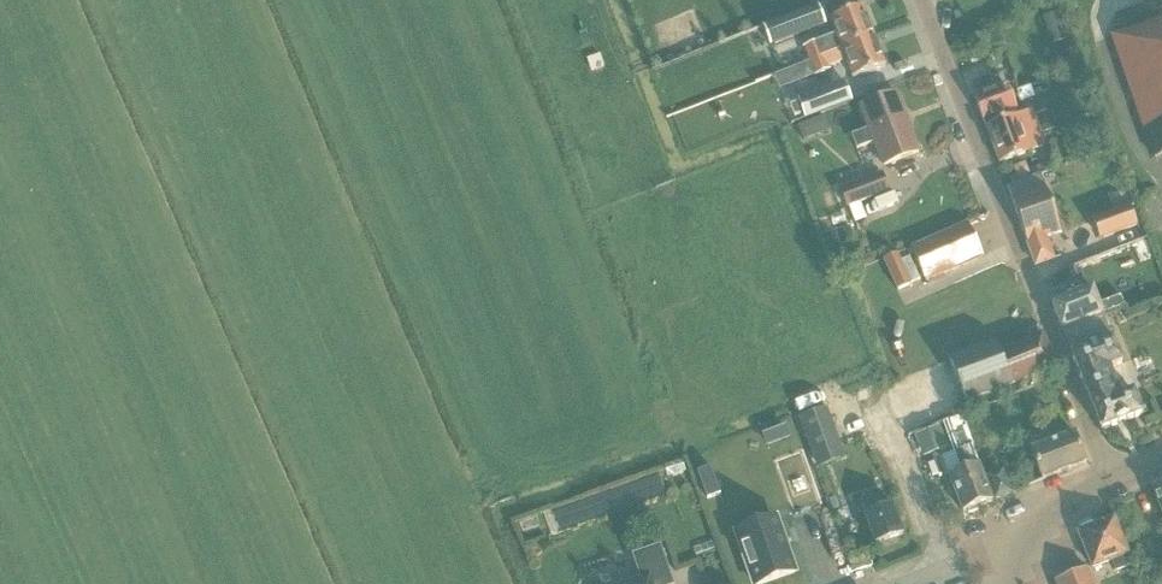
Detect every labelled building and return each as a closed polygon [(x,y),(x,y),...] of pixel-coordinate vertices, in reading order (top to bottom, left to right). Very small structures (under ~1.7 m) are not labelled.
[(817,4),(763,24),(771,44),(825,24),(817,4)] [(809,60),(874,36),(863,6),(829,18),(836,36),(819,42),(818,39),(803,45),(809,59),(809,60)] [(1112,36),(1154,156),(1161,153),(1161,18),(1112,36)] [(885,65),(874,36),(809,60),(809,59),(781,70),(787,85),(829,68),(828,65),(845,59),(852,77),(885,65)] [(1017,108),(1008,83),(974,96),(983,120),(984,120),(986,126),(999,161),(1043,145),(1030,111),(1016,115),(1010,117),(1007,111),(1017,108)] [(1036,96),(1032,85),(1018,90),(1023,101),(1036,96)] [(919,151),(896,92),(860,106),(868,127),(851,134),(856,148),(873,141),(882,165),(919,151)] [(891,191),(884,172),(841,187),(848,206),(891,191)] [(1044,185),(1040,174),(1007,186),(1027,242),(1028,244),(1028,243),(1035,263),(1052,257),(1045,236),(1061,230),(1044,185)] [(1092,217),(1100,238),(1138,225),(1131,204),(1092,217)] [(982,254),(968,221),(911,246),(926,280),(982,254)] [(913,283),(899,253),(885,259),(899,290),(913,283)] [(1133,388),(1124,392),(1114,365),(1122,362),(1112,336),(1111,337),(1102,313),(1103,313),(1093,288),(1052,304),(1061,329),(1063,329),(1071,351),(1070,352),(1101,430),(1143,413),(1133,388)] [(1057,365),(1042,332),(1000,349),(995,339),(949,357),(967,401),(1013,383),(1057,365)] [(840,443),(827,407),(800,417),(813,453),(840,443)] [(978,463),(971,445),(961,417),(947,422),(963,469),(949,474),(963,511),(992,500),(979,463),(978,463)] [(1042,479),(1086,462),(1075,433),(1065,437),(1061,427),(1039,436),(1039,437),(1032,440),(1035,449),(1032,450),(1042,479)] [(720,435),(681,450),(686,463),(707,455),(717,483),(731,477),(721,450),(725,449),(720,435)] [(800,446),(772,456),(791,511),(820,501),(800,446)] [(1009,492),(1001,471),(987,476),(995,497),(1009,492)] [(1153,487),(1161,512),(1161,484),(1153,487)] [(875,543),(903,533),(892,504),(879,509),(874,494),(861,499),(867,513),(865,514),(875,543)] [(1129,554),(1114,517),(1078,531),(1093,568),(1113,560),(1117,570),(1133,563),(1129,554)] [(731,532),(749,583),(757,583),(789,573),(770,518),(731,532)] [(652,583),(670,577),(660,545),(633,554),(640,577),(620,583),(653,583),(652,583)] [(1088,567),(1056,580),(1057,583),(1094,583),(1088,567)]
